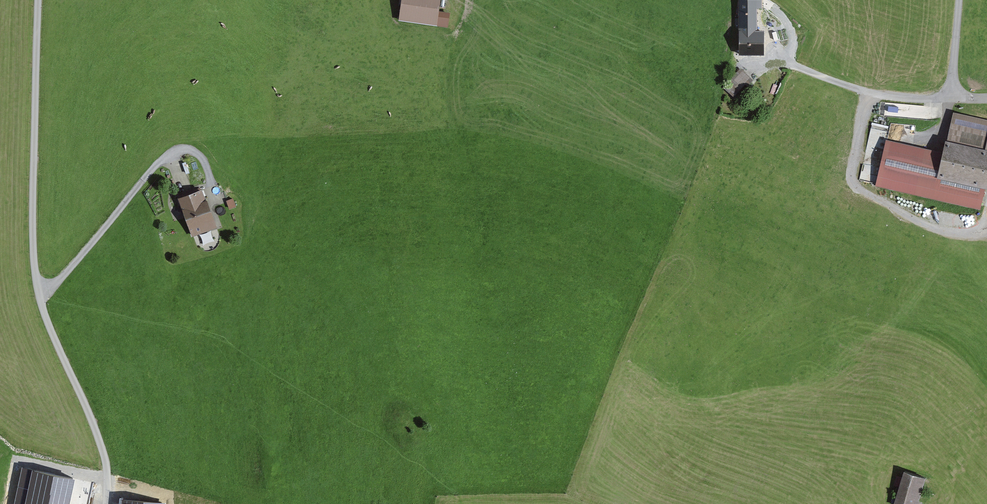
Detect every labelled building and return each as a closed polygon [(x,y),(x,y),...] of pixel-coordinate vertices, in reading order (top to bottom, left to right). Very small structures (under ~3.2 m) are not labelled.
[(400,22),(437,26),(440,0),(402,0),(400,22)] [(757,9),(757,0),(740,0),(740,10),(757,9)] [(737,10),(738,60),(764,60),(763,38),(757,38),(757,9),(740,10),(737,10)] [(723,88),(737,99),(753,81),(740,70),(723,88)] [(886,139),(875,187),(980,210),(985,188),(986,188),(986,121),(951,113),(943,151),(886,139)] [(177,200),(191,238),(216,229),(202,191),(177,200)] [(892,503),(917,503),(925,479),(902,472),(892,503)]
